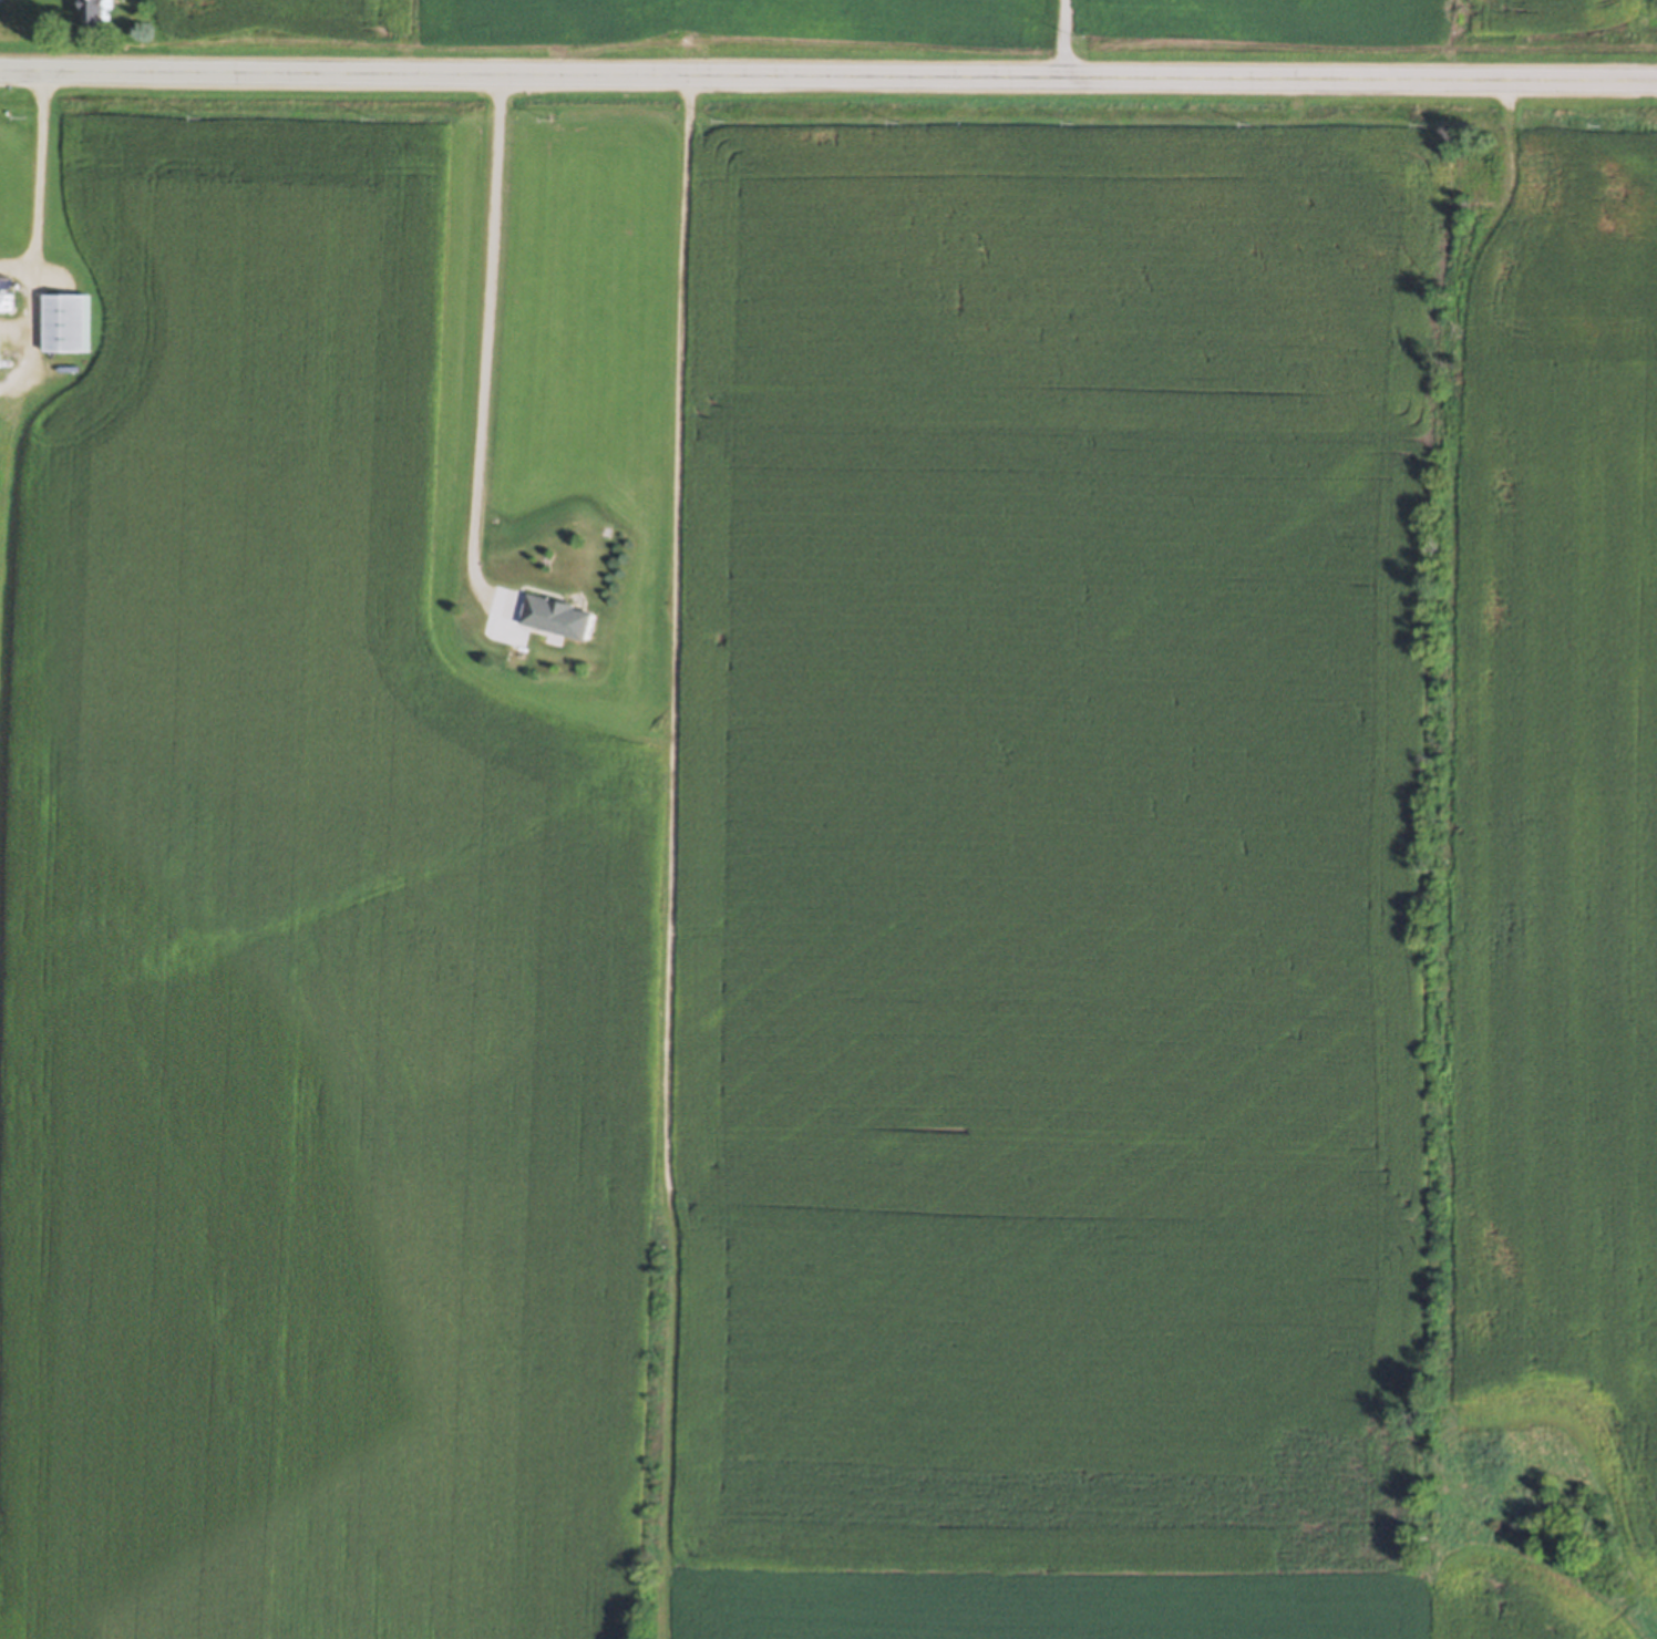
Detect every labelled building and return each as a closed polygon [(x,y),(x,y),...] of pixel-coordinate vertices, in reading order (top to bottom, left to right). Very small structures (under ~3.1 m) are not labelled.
[(86,28),(113,28),(113,0),(86,0),(86,28)] [(0,291),(0,312),(17,313),(17,292),(0,291)] [(90,295),(47,295),(47,353),(90,353),(90,295)] [(589,640),(596,610),(530,596),(523,625),(589,640)]
